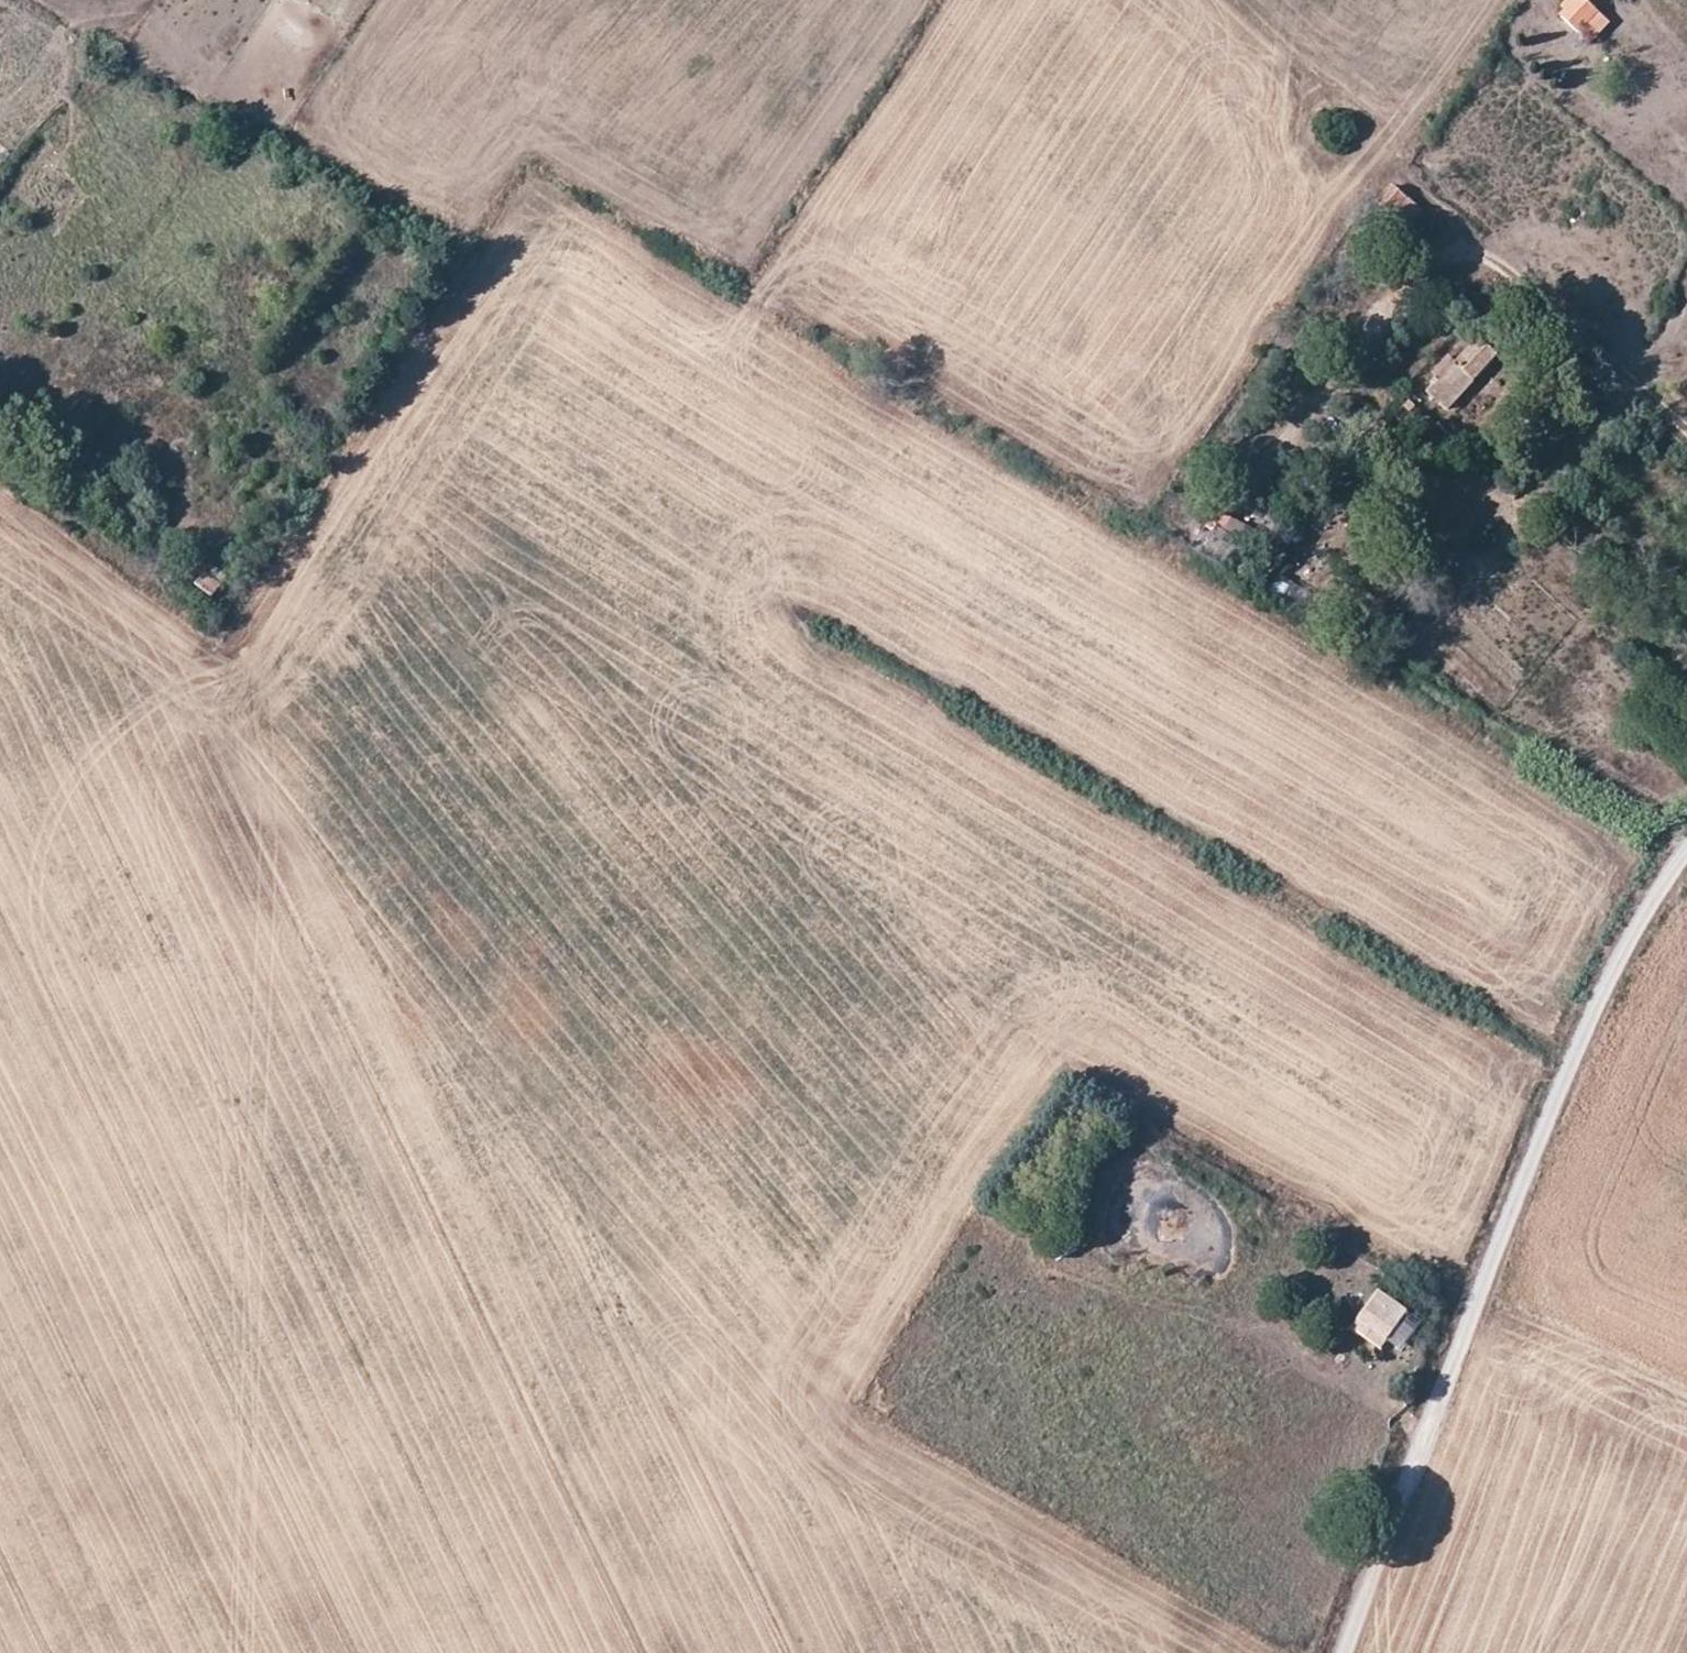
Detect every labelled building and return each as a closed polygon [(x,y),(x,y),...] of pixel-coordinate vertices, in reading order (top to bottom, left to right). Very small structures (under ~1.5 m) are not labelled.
[(1612,22),(1589,0),(1568,0),(1557,12),(1591,44),(1612,22)] [(1395,218),(1411,200),(1395,187),(1380,207),(1395,218)] [(1435,397),(1449,411),(1499,357),(1484,343),(1435,397)] [(215,602),(230,580),(198,556),(181,577),(215,602)] [(1355,1331),(1386,1350),(1410,1312),(1379,1292),(1355,1331)]
